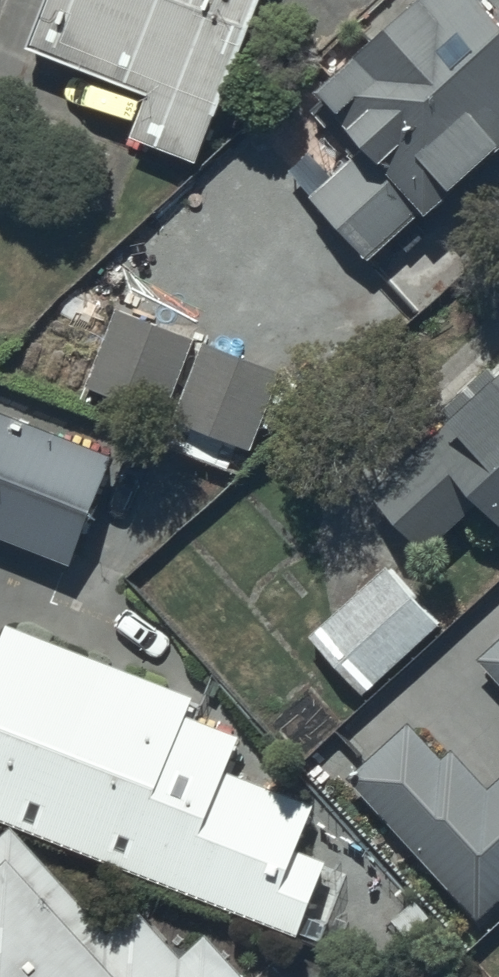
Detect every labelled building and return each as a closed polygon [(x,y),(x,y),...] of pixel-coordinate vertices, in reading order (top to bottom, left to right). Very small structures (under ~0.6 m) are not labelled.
[(30,45),(153,93),(136,136),(199,161),(262,0),(48,0),(30,45)] [(319,100),(366,150),(313,199),(373,264),(424,217),(432,225),(498,163),(498,0),(427,0),(319,100)] [(206,347),(120,312),(88,391),(251,456),(283,377),(244,361),(248,350),(211,335),(206,347)] [(427,554),(479,505),(498,526),(498,361),(365,488),(427,554)] [(74,564),(117,454),(0,408),(0,535),(74,564)] [(388,569),(311,637),(363,695),(440,627),(388,569)] [(0,646),(0,818),(301,935),(329,862),(300,851),(318,805),(230,771),(243,736),(191,715),(198,696),(9,623),(0,646)] [(480,661),(498,682),(498,643),(480,661)] [(412,724),(350,781),(480,923),(498,905),(498,784),(491,792),(454,751),(444,760),(412,724)] [(207,938),(187,958),(141,910),(114,936),(14,832),(0,845),(0,976),(244,976),(207,938)]
